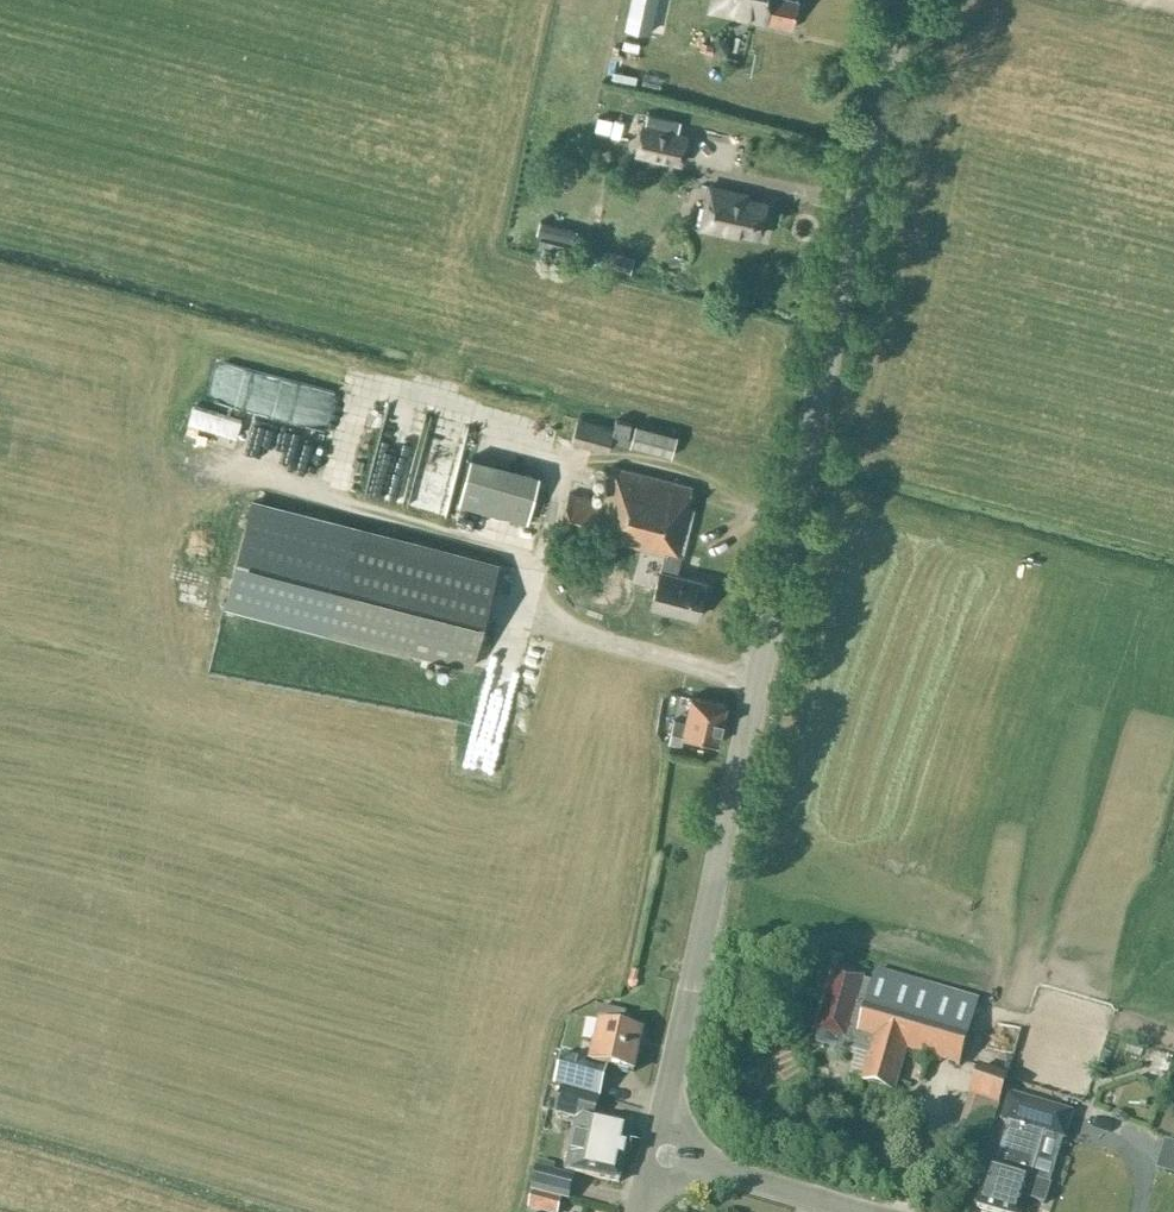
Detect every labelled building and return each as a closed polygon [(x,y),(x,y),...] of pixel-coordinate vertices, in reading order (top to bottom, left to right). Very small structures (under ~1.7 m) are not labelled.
[(629,24),(649,30),(658,0),(636,0),(629,24)] [(747,17),(793,27),(798,0),(710,0),(709,9),(747,17)] [(623,94),(611,146),(630,150),(641,98),(623,94)] [(681,163),(688,134),(644,125),(638,153),(681,163)] [(719,143),(717,168),(728,169),(730,144),(719,143)] [(758,234),(765,202),(746,197),(746,194),(709,186),(700,225),(738,233),(739,230),(758,234)] [(372,494),(401,501),(423,405),(394,398),(372,494)] [(325,485),(355,493),(376,414),(347,406),(325,485)] [(410,491),(409,503),(427,510),(439,511),(444,497),(445,488),(460,450),(463,417),(434,414),(423,442),(421,465),(410,491)] [(627,446),(632,424),(618,420),(616,428),(563,415),(557,437),(610,450),(612,442),(627,446)] [(296,429),(328,434),(330,424),(298,418),(296,429)] [(673,456),(679,435),(638,424),(632,446),(673,456)] [(532,519),(544,473),(474,456),(463,502),(532,519)] [(564,527),(666,552),(664,559),(642,554),(638,572),(661,578),(654,605),(697,617),(706,581),(677,574),(682,554),(683,554),(694,507),(688,506),(692,486),(612,466),(603,503),(572,495),(564,527)] [(473,669),(500,561),(252,497),(226,600),(473,669)] [(684,736),(718,743),(727,704),(691,696),(686,721),(674,719),(669,740),(683,743),(684,736)] [(469,733),(465,757),(490,761),(495,738),(469,733)] [(894,1093),(907,1053),(960,1069),(979,1003),(877,973),(873,985),(863,982),(864,978),(835,970),(817,1032),(820,1032),(818,1037),(821,1042),(827,1044),(832,1041),(833,1036),(845,1040),(842,1048),(868,1056),(860,1082),(894,1093)] [(624,1014),(598,1008),(595,1023),(598,1024),(590,1062),(607,1066),(633,1072),(641,1033),(621,1029),(624,1014)] [(983,1047),(977,1062),(996,1069),(1002,1055),(983,1047)] [(1143,1050),(1143,1069),(1165,1070),(1165,1051),(1143,1050)] [(562,1056),(555,1088),(599,1098),(607,1066),(590,1062),(562,1056)] [(1009,1076),(978,1065),(967,1097),(968,1097),(955,1137),(984,1147),(998,1107),(999,1107),(1009,1076)] [(599,1100),(560,1090),(554,1114),(574,1119),(563,1172),(620,1184),(632,1125),(595,1117),(599,1100)] [(989,1211),(1023,1211),(1026,1200),(1045,1205),(1050,1186),(1032,1180),(1033,1177),(1032,1177),(1045,1135),(1064,1141),(1073,1113),(1008,1093),(1000,1121),(1008,1123),(995,1166),(988,1164),(974,1208),(989,1211)] [(574,1177),(535,1168),(530,1192),(531,1193),(568,1201),(574,1177)] [(969,1198),(972,1188),(962,1184),(959,1195),(969,1198)] [(531,1193),(527,1210),(535,1211),(559,1211),(562,1201),(531,1193)]
